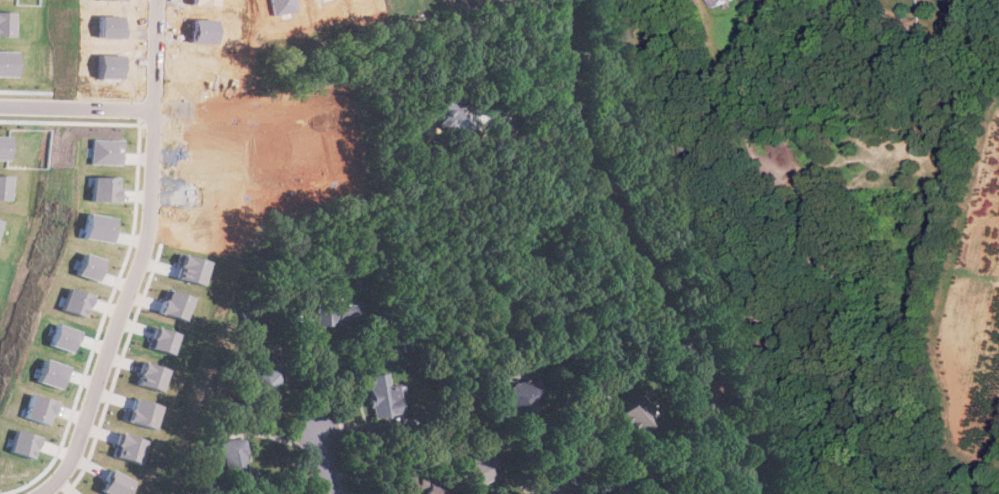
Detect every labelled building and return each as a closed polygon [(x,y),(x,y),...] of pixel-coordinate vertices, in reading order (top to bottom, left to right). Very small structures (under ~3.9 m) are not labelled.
[(730,0),(709,0),(712,8),(730,0)] [(462,115),(467,110),(452,95),(438,109),(463,136),(473,126),(462,115)] [(105,259),(84,252),(78,274),(98,280),(105,259)] [(64,309),(87,318),(95,295),(72,287),(64,309)] [(163,314),(188,319),(193,295),(169,290),(163,314)] [(316,304),(316,325),(358,326),(358,305),(316,304)] [(83,331),(60,323),(52,344),(75,353),(83,331)] [(173,354),(180,332),(158,326),(152,348),(173,354)] [(41,381),(64,388),(71,365),(48,358),(41,381)] [(139,383),(164,391),(170,368),(146,361),(139,383)] [(281,380),(266,364),(238,392),(254,407),(281,380)] [(503,390),(519,418),(553,399),(537,371),(503,390)] [(399,383),(390,385),(388,373),(367,376),(373,417),(403,413),(399,383)] [(52,425),(60,401),(35,393),(27,417),(52,425)] [(658,418),(643,395),(616,413),(630,436),(658,418)] [(129,421),(155,429),(163,405),(137,397),(129,421)] [(35,458),(42,436),(19,429),(12,451),(35,458)] [(139,463),(147,440),(123,432),(116,456),(139,463)] [(256,469),(248,470),(245,438),(223,440),(228,490),(258,488),(256,469)] [(494,479),(490,469),(496,466),(485,441),(467,449),(473,464),(456,471),(465,492),(494,479)] [(108,493),(127,493),(133,478),(111,470),(102,492),(108,493)] [(444,480),(399,479),(399,493),(419,493),(444,493),(444,480)]
